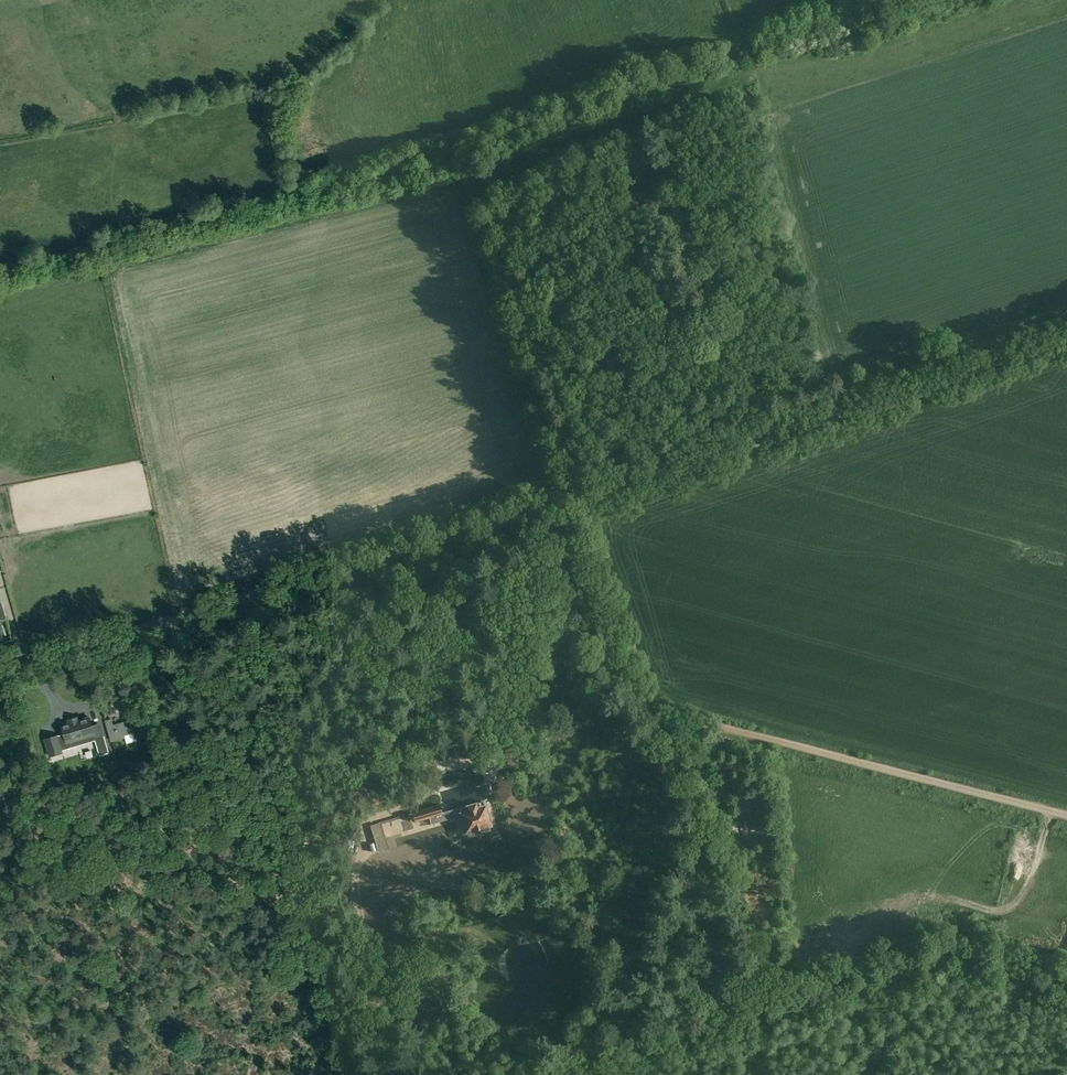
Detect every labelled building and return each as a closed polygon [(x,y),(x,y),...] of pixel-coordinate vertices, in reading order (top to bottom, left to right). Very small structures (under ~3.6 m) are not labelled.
[(167,701),(158,703),(165,729),(174,726),(167,701)] [(123,736),(133,733),(135,739),(147,735),(141,716),(129,719),(130,721),(112,726),(111,720),(106,721),(112,741),(123,738),(123,736)] [(88,717),(61,725),(63,735),(57,737),(57,736),(44,740),(49,756),(62,753),(61,750),(77,745),(75,740),(94,735),(88,717)] [(103,737),(95,739),(100,755),(108,752),(103,737)] [(491,824),(484,802),(461,809),(468,832),(491,824)] [(443,814),(440,804),(413,812),(417,822),(443,814)]
